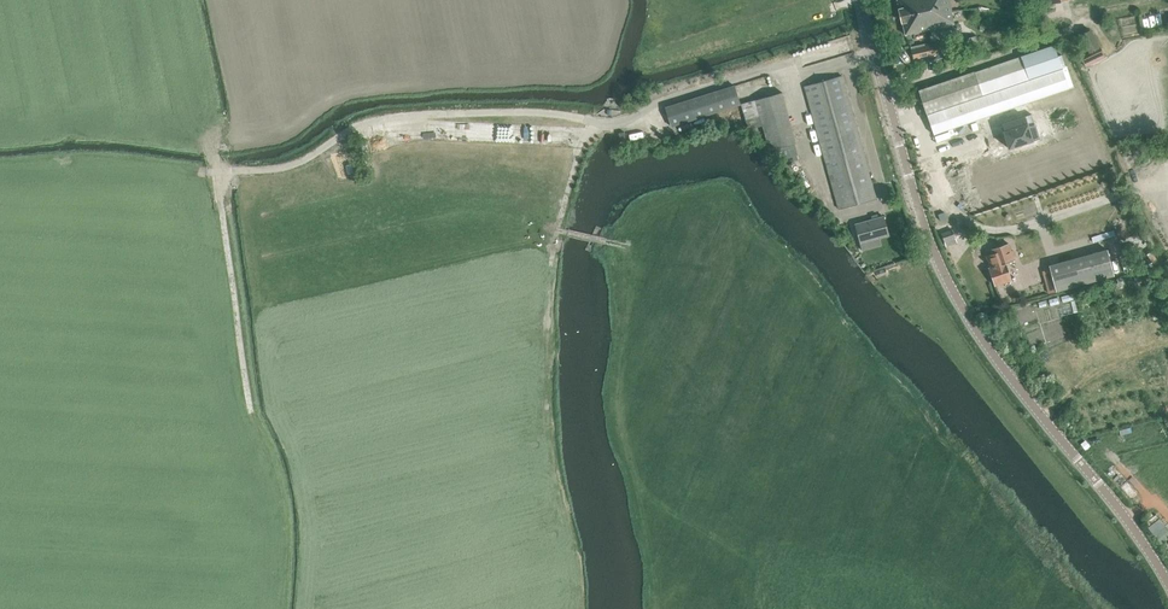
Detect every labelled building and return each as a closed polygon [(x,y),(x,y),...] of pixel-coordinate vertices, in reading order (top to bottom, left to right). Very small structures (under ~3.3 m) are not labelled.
[(950,0),(897,0),(899,9),(898,9),(901,22),(902,22),(905,35),(954,24),(951,12),(952,11),(950,0)] [(1088,65),(1106,57),(1095,33),(1077,42),(1088,65)] [(978,49),(976,36),(960,39),(963,52),(978,49)] [(927,56),(957,49),(955,38),(924,45),(927,56)] [(933,134),(1071,88),(1064,66),(1060,67),(1052,44),(1019,55),(1020,59),(920,92),(933,134)] [(841,75),(804,86),(803,86),(833,193),(831,193),(832,201),(835,201),(838,209),(875,199),(841,75)] [(671,126),(740,104),(734,84),(665,106),(671,126)] [(754,100),(742,103),(749,128),(761,125),(768,150),(776,148),(779,159),(785,158),(786,163),(798,160),(796,155),(798,154),(794,143),(796,142),(782,92),(776,94),(767,97),(754,100)] [(1004,131),(1003,131),(1009,148),(1039,138),(1031,114),(1002,124),(1004,131)] [(966,205),(964,190),(956,191),(958,207),(966,205)] [(946,218),(944,212),(938,214),(940,220),(946,218)] [(883,216),(878,218),(877,213),(871,215),(872,219),(854,224),(859,243),(888,235),(883,216)] [(944,242),(954,238),(952,229),(941,233),(944,242)] [(994,285),(1011,279),(1006,264),(1015,260),(1014,258),(1017,257),(1014,249),(1011,249),(1009,242),(991,249),(992,254),(986,256),(990,267),(988,268),(994,285)] [(1058,293),(1114,277),(1107,252),(1051,268),(1058,293)] [(1050,293),(1057,291),(1051,269),(1044,271),(1050,293)] [(1141,275),(1134,277),(1136,283),(1143,281),(1141,275)] [(1147,525),(1161,543),(1167,538),(1167,528),(1159,516),(1147,525)]
